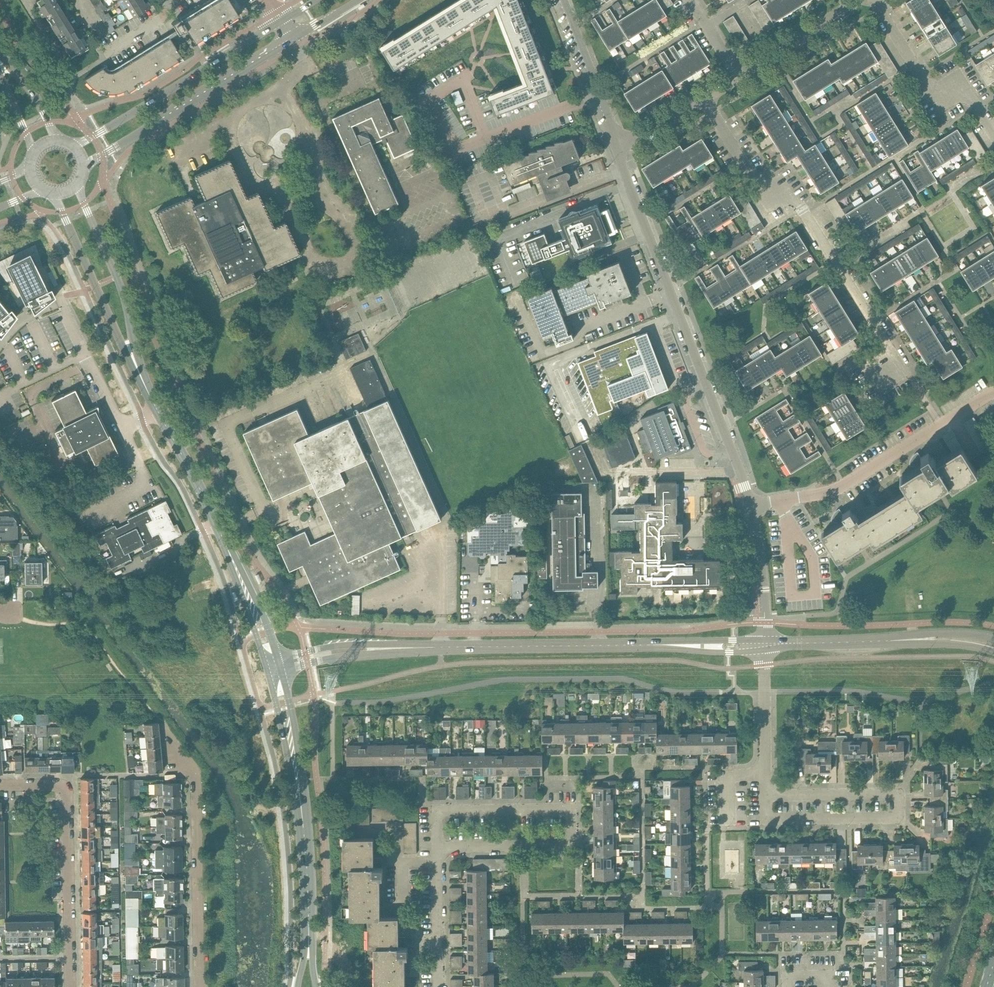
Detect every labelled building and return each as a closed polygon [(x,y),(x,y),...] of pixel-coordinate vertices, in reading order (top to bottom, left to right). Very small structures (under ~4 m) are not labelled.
[(36,1),(38,5),(36,7),(39,12),(58,0),(37,0),(36,1)] [(59,0),(58,0),(39,12),(42,17),(45,15),(47,20),(65,9),(59,0)] [(147,2),(147,1),(145,3),(143,0),(140,0),(128,8),(134,17),(150,7),(147,2)] [(171,23),(177,32),(178,34),(180,33),(182,35),(187,32),(194,44),(220,28),(241,15),(243,8),(238,0),(209,0),(171,23)] [(383,50),(395,68),(495,6),(497,5),(528,84),(490,99),(496,114),(554,92),(519,0),(463,0),(383,50)] [(645,3),(657,22),(667,16),(663,10),(660,4),(657,0),(650,0),(645,3)] [(671,0),(667,0),(660,4),(663,10),(673,3),(671,0)] [(751,11),(762,5),(759,0),(758,0),(748,6),(751,11)] [(762,5),(765,10),(768,15),(771,20),(773,23),(783,17),(772,0),(766,0),(767,2),(762,5)] [(783,17),(792,11),(785,0),(772,0),(783,17)] [(798,0),(785,0),(792,11),(802,6),(798,0)] [(905,3),(911,12),(930,0),(910,0),(905,3)] [(916,20),(937,8),(932,0),(930,0),(911,12),(916,20)] [(614,10),(621,6),(618,1),(612,5),(614,10)] [(648,28),(657,22),(645,3),(636,9),(648,28)] [(762,5),(751,11),(755,17),(765,10),(762,5)] [(613,23),(608,26),(619,44),(628,39),(617,21),(610,8),(605,11),(613,23)] [(916,20),(922,29),(942,17),(937,8),(916,20)] [(70,18),(65,9),(47,20),(50,24),(47,25),(50,30),(70,18)] [(636,9),(627,15),(638,33),(648,28),(636,9)] [(755,17),(758,22),(768,15),(765,10),(755,17)] [(966,26),(968,24),(971,23),(966,14),(960,17),(966,26)] [(629,39),(638,33),(627,15),(617,21),(628,39),(629,39)] [(726,27),(737,21),(733,15),(723,22),(726,27)] [(758,22),(761,27),(771,20),(768,15),(758,22)] [(609,50),(619,44),(608,26),(602,29),(595,17),(590,20),(609,50)] [(922,29),(927,38),(948,25),(942,17),(922,29)] [(56,34),(59,38),(76,27),(70,18),(50,30),(54,35),(56,34)] [(773,23),(771,20),(761,27),(765,32),(775,26),(773,23)] [(740,26),(737,21),(726,27),(730,32),(740,26)] [(968,24),(966,26),(971,34),(977,31),(971,23),(968,24)] [(927,38),(932,46),(953,34),(948,25),(927,38)] [(743,31),(740,26),(730,32),(733,37),(743,31)] [(82,36),(76,27),(59,38),(61,42),(59,44),(62,49),(82,36)] [(746,36),(743,31),(733,37),(736,42),(746,36)] [(690,51),(702,69),(711,64),(692,33),(688,36),(695,48),(690,51)] [(938,56),(958,43),(953,34),(932,46),(938,56)] [(82,36),(62,49),(65,54),(68,52),(70,57),(87,46),(82,36)] [(750,41),(746,36),(736,42),(739,48),(750,41)] [(984,40),(987,45),(993,41),(991,36),(984,40)] [(115,71),(121,82),(139,70),(157,59),(176,48),(169,37),(115,71)] [(686,54),(681,57),(692,75),(702,69),(690,51),(683,39),(678,42),(686,54)] [(879,40),(869,46),(872,52),(882,46),(879,40)] [(984,40),(978,44),(981,49),(987,45),(984,40)] [(866,41),(856,47),(869,67),(878,62),(875,57),(872,52),(869,46),(866,41)] [(671,63),(683,81),(692,75),(681,57),(673,45),(669,48),(676,60),(671,63)] [(886,51),(882,46),(872,52),(875,57),(886,51)] [(856,47),(848,52),(861,73),(869,67),(856,47)] [(976,51),(973,47),(967,51),(970,55),(976,51)] [(182,57),(176,48),(157,59),(164,70),(180,60),(179,59),(182,57)] [(661,69),(662,69),(673,87),(683,81),(671,63),(664,51),(660,53),(667,65),(661,69)] [(889,56),(886,51),(875,57),(878,62),(889,56)] [(848,52),(839,58),(852,78),(861,73),(848,52)] [(984,58),(993,75),(993,56),(992,53),(984,58)] [(656,61),(654,57),(654,56),(647,60),(650,65),(656,61)] [(878,62),(881,67),(892,61),(889,56),(878,62)] [(828,58),(819,63),(831,84),(840,78),(831,63),(828,58)] [(843,84),(852,78),(839,58),(831,63),(840,78),(843,84)] [(993,80),(993,75),(984,58),(975,64),(987,85),(993,80)] [(157,59),(139,70),(146,81),(164,70),(157,59)] [(895,66),(892,61),(881,67),(885,72),(895,66)] [(823,89),(831,84),(819,63),(810,69),(823,89)] [(641,64),(635,68),(638,73),(644,69),(641,64)] [(895,66),(885,72),(888,78),(898,72),(895,66)] [(102,67),(84,79),(87,82),(92,87),(97,91),(99,91),(104,92),(108,72),(105,70),(102,67)] [(638,73),(635,68),(628,72),(631,76),(638,73)] [(662,69),(652,75),(664,94),(674,88),(673,87),(662,69)] [(810,69),(801,74),(814,94),(817,99),(826,93),(823,89),(810,69)] [(121,82),(126,89),(128,92),(146,81),(139,70),(121,82)] [(108,72),(104,92),(108,93),(114,93),(116,93),(123,91),(126,89),(121,82),(115,71),(112,72),(108,72)] [(805,100),(814,94),(801,74),(792,80),(805,100)] [(652,75),(643,81),(654,100),(664,94),(652,75)] [(876,79),(879,83),(886,79),(883,75),(876,79)] [(625,80),(622,76),(616,80),(619,84),(625,80)] [(870,83),(873,87),(879,83),(876,79),(870,83)] [(654,100),(643,81),(633,87),(645,105),(654,100)] [(783,96),(788,93),(783,86),(779,89),(783,96)] [(859,90),(862,94),(868,90),(866,86),(859,90)] [(635,112),(645,105),(633,87),(624,93),(635,112)] [(840,93),(843,98),(850,94),(847,89),(840,93)] [(451,93),(456,105),(463,102),(459,90),(451,93)] [(859,90),(853,94),(855,98),(862,94),(859,90)] [(861,113),(882,101),(876,92),(856,104),(861,113)] [(751,105),(757,115),(776,103),(770,93),(751,105)] [(836,96),(830,100),(832,104),(839,101),(836,96)] [(385,145),(388,143),(394,158),(418,148),(403,114),(393,119),(392,118),(394,117),(394,115),(391,114),(388,115),(380,97),(333,118),(376,214),(399,203),(373,144),(383,140),(385,145)] [(786,100),(791,107),(795,104),(791,98),(786,100)] [(823,104),(826,109),(832,104),(830,100),(823,104)] [(861,113),(867,122),(887,109),(882,101),(861,113)] [(757,115),(763,125),(782,112),(776,103),(757,115)] [(795,115),(800,112),(795,104),(791,107),(795,115)] [(812,111),(815,116),(821,111),(819,107),(812,111)] [(887,109),(867,122),(872,131),(892,118),(887,109)] [(763,125),(769,134),(788,122),(782,112),(763,125)] [(844,112),(840,115),(844,121),(848,118),(844,112)] [(798,119),(802,126),(807,123),(802,116),(798,119)] [(872,131),(877,139),(898,127),(892,118),(872,131)] [(769,134),(774,143),(794,131),(788,122),(769,134)] [(807,133),(811,130),(807,123),(802,126),(807,133)] [(851,123),(847,126),(851,132),(855,129),(851,123)] [(877,139),(883,148),(903,135),(898,127),(877,139)] [(969,148),(968,146),(965,141),(962,136),(957,128),(947,134),(959,154),(969,148)] [(855,129),(851,132),(855,139),(859,136),(855,129)] [(962,136),(965,141),(975,135),(972,129),(962,136)] [(774,143),(780,153),(800,140),(794,131),(774,143)] [(813,142),(817,140),(813,132),(808,135),(813,142)] [(839,139),(835,132),(830,135),(835,142),(839,139)] [(947,134),(938,140),(950,160),(959,154),(947,134)] [(888,157),(909,144),(903,135),(883,148),(888,157)] [(965,141),(968,146),(978,140),(975,135),(965,141)] [(701,137),(691,143),(704,163),(713,157),(701,137)] [(563,165),(580,158),(573,138),(564,141),(555,142),(555,144),(546,145),(546,148),(537,149),(538,151),(529,152),(529,154),(520,155),(521,158),(512,159),(512,161),(503,162),(503,165),(510,185),(540,173),(549,197),(567,189),(564,180),(568,178),(569,178),(570,177),(570,176),(571,175),(570,174),(570,173),(570,172),(569,172),(569,171),(568,171),(567,171),(566,171),(565,171),(563,165)] [(780,153),(786,162),(796,156),(806,150),(800,140),(780,153)] [(862,140),(857,143),(861,149),(866,147),(862,140)] [(938,140),(928,146),(941,165),(950,160),(938,140)] [(968,146),(969,148),(971,151),(982,145),(978,140),(968,146)] [(806,150),(796,156),(802,165),(822,153),(826,150),(821,141),(816,144),(816,143),(806,150)] [(691,164),(694,169),(704,163),(691,143),(683,149),(682,149),(691,164)] [(679,144),(670,150),(682,169),(691,164),(682,149),(683,149),(679,144)] [(837,146),(842,154),(846,151),(842,144),(837,146)] [(971,151),(974,156),(985,150),(982,145),(971,151)] [(928,146),(919,152),(931,171),(941,165),(928,146)] [(866,147),(861,149),(865,156),(870,153),(866,147)] [(660,156),(673,175),(682,169),(670,150),(660,156)] [(937,180),(931,171),(919,152),(918,150),(913,153),(921,165),(916,168),(927,187),(937,180)] [(985,150),(974,156),(978,162),(988,155),(985,150)] [(846,151),(842,154),(846,161),(851,158),(846,151)] [(802,165),(808,175),(828,162),(822,153),(802,165)] [(660,156),(651,162),(663,181),(673,175),(660,156)] [(873,158),(868,161),(872,167),(877,164),(873,158)] [(199,276),(208,271),(220,297),(257,281),(252,269),(262,264),(264,269),(297,254),(299,253),(285,221),(273,226),(258,192),(246,197),(229,159),(193,176),(204,200),(194,204),(191,198),(187,200),(156,214),(173,250),(184,245),(199,276)] [(973,159),(965,164),(968,168),(976,163),(973,159)] [(918,193),(927,187),(916,168),(911,172),(903,160),(899,162),(918,193)] [(651,162),(641,168),(654,187),(663,181),(651,162)] [(808,175),(814,184),(833,172),(828,162),(808,175)] [(854,172),(858,169),(853,162),(849,165),(854,172)] [(889,163),(882,167),(885,172),(892,168),(889,163)] [(959,168),(961,172),(968,168),(965,164),(959,168)] [(885,172),(882,167),(875,172),(877,176),(885,172)] [(715,174),(717,178),(724,174),(721,170),(715,174)] [(954,170),(946,175),(949,180),(957,175),(954,170)] [(833,172),(814,184),(820,194),(839,181),(833,172)] [(870,175),(863,179),(866,183),(873,179),(870,175)] [(940,179),(943,184),(949,180),(946,175),(940,179)] [(984,195),(993,189),(993,177),(979,186),(984,195)] [(702,182),(705,186),(712,182),(709,178),(702,182)] [(902,178),(892,184),(904,203),(914,197),(902,178)] [(866,183),(863,179),(856,184),(859,188),(866,183)] [(702,182),(696,186),(699,190),(705,186),(702,182)] [(892,184),(883,190),(895,209),(904,203),(892,184)] [(852,186),(845,191),(848,195),(854,191),(852,186)] [(684,193),(686,198),(693,194),(690,189),(684,193)] [(984,195),(990,204),(993,201),(993,189),(984,195)] [(886,215),(895,209),(883,190),(874,195),(886,215)] [(848,195),(845,191),(837,195),(840,200),(848,195)] [(677,197),(680,202),(686,198),(684,193),(677,197)] [(729,193),(719,199),(731,219),(741,213),(740,210),(736,205),(733,200),(729,193)] [(736,205),(747,199),(743,193),(733,200),(736,205)] [(874,195),(864,201),(876,221),(886,215),(874,195)] [(828,209),(838,202),(835,197),(825,203),(828,209)] [(731,219),(719,199),(710,205),(722,224),(731,219)] [(750,204),(747,199),(736,205),(740,210),(750,204)] [(665,205),(668,209),(674,205),(672,201),(665,205)] [(864,201),(855,207),(867,227),(876,221),(864,201)] [(842,207),(838,202),(828,209),(831,214),(842,207)] [(541,270),(543,270),(574,257),(612,243),(608,233),(613,231),(606,211),(601,213),(597,204),(577,212),(573,211),(572,212),(570,215),(559,219),(566,237),(548,244),(544,233),(524,241),(532,263),(537,261),(541,270)] [(740,210),(741,213),(743,215),(753,209),(750,204),(740,210)] [(710,205),(701,211),(713,230),(722,224),(710,205)] [(703,236),(691,217),(684,206),(680,209),(687,221),(682,224),(694,242),(703,236)] [(845,212),(842,207),(831,214),(834,219),(845,212)] [(857,233),(867,227),(855,207),(845,213),(848,218),(851,223),(857,233)] [(753,209),(743,215),(746,220),(756,214),(753,209)] [(713,230),(701,211),(691,217),(703,236),(713,230)] [(848,218),(845,213),(845,212),(834,219),(838,224),(848,218)] [(756,214),(746,220),(751,229),(761,222),(756,214)] [(677,227),(669,215),(665,218),(684,248),(694,242),(682,224),(677,227)] [(851,223),(848,218),(838,224),(841,229),(851,223)] [(761,222),(751,229),(754,234),(765,227),(764,227),(763,224),(761,222)] [(921,228),(918,224),(911,228),(914,233),(921,228)] [(796,230),(786,236),(798,256),(808,250),(796,230)] [(909,235),(907,231),(900,235),(902,240),(909,235)] [(742,236),(745,241),(751,237),(749,232),(742,236)] [(740,233),(731,238),(733,242),(736,246),(745,241),(742,236),(740,233)] [(902,240),(900,235),(892,240),(895,244),(902,240)] [(798,256),(786,236),(777,242),(789,262),(798,256)] [(927,236),(917,242),(929,262),(939,256),(927,236)] [(990,240),(987,236),(980,240),(983,244),(990,240)] [(727,246),(729,250),(736,246),(733,242),(727,246)] [(777,242),(768,248),(780,267),(789,262),(777,242)] [(920,268),(929,262),(917,242),(907,248),(920,268)] [(979,247),(976,242),(970,247),(972,251),(979,247)] [(891,247),(888,243),(881,247),(884,251),(891,247)] [(884,251),(881,247),(874,252),(876,256),(884,251)] [(966,255),(972,251),(970,247),(963,250),(966,255)] [(770,273),(780,267),(768,248),(758,254),(770,273)] [(907,248),(898,254),(910,273),(920,268),(907,248)] [(714,253),(717,258),(723,254),(721,249),(714,253)] [(961,258),(959,253),(952,258),(955,262),(961,258)] [(742,291),(752,285),(739,265),(733,254),(728,257),(736,269),(731,272),(742,291)] [(758,254),(749,259),(761,279),(770,273),(758,254)] [(872,259),(869,254),(862,259),(865,263),(872,259)] [(898,254),(889,260),(901,279),(910,273),(898,254)] [(993,278),(993,267),(986,254),(978,259),(990,280),(993,278)] [(577,266),(574,257),(543,270),(546,277),(543,278),(544,279),(577,266)] [(51,288),(47,290),(31,258),(7,269),(25,305),(28,303),(33,314),(55,297),(51,288)] [(739,265),(752,285),(761,279),(749,259),(739,265)] [(978,259),(969,265),(982,285),(990,280),(978,259)] [(889,260),(879,266),(891,285),(901,279),(889,260)] [(553,290),(552,287),(526,297),(543,339),(553,335),(557,345),(574,338),(572,332),(569,333),(567,329),(568,329),(563,315),(598,302),(600,307),(606,305),(605,302),(609,301),(610,301),(631,293),(619,261),(587,273),(588,277),(553,290)] [(718,263),(714,266),(732,296),(742,291),(731,272),(725,276),(718,263)] [(810,268),(813,272),(819,268),(816,263),(810,268)] [(973,291),(982,285),(969,265),(960,271),(973,291)] [(712,284),(723,302),(732,296),(714,266),(710,268),(717,281),(712,284)] [(879,266),(870,272),(882,291),(891,285),(879,266)] [(797,275),(800,280),(807,276),(804,271),(797,275)] [(713,308),(723,302),(712,284),(707,287),(699,275),(695,278),(713,308)] [(791,279),(794,284),(800,280),(797,275),(791,279)] [(827,281),(807,293),(812,302),(833,290),(827,281)] [(779,287),(782,291),(788,287),(785,283),(779,287)] [(773,291),(775,295),(782,291),(779,287),(773,291)] [(937,295),(933,288),(928,291),(932,297),(937,295)] [(838,298),(833,290),(812,302),(818,311),(838,298)] [(760,299),(763,303),(770,299),(767,295),(760,299)] [(914,299),(894,312),(899,321),(925,305),(919,296),(914,299)] [(843,307),(838,298),(818,311),(823,319),(843,307)] [(935,302),(939,308),(943,305),(940,299),(935,302)] [(17,316),(12,311),(11,309),(8,311),(0,302),(0,338),(17,316)] [(925,305),(899,321),(905,329),(925,317),(931,313),(925,305)] [(943,315),(948,312),(943,305),(939,308),(943,315)] [(849,316),(843,307),(823,319),(828,328),(849,316)] [(56,358),(65,353),(48,316),(38,320),(56,358)] [(828,328),(834,337),(854,324),(849,316),(828,328)] [(946,319),(950,325),(954,323),(950,316),(946,319)] [(905,329),(910,338),(931,325),(925,317),(905,329)] [(801,322),(794,326),(797,330),(804,326),(801,322)] [(954,332),(958,329),(954,323),(950,325),(954,332)] [(860,333),(854,324),(834,337),(839,346),(842,345),(847,341),(860,333)] [(936,334),(931,325),(910,338),(916,347),(936,334)] [(793,333),(790,329),(784,333),(787,337),(793,333)] [(593,357),(578,363),(583,375),(583,376),(587,388),(588,389),(592,401),(593,402),(597,414),(598,415),(598,414),(602,424),(620,417),(613,399),(645,387),(648,396),(668,388),(666,382),(663,375),(663,374),(660,367),(660,366),(658,359),(657,359),(655,352),(654,351),(652,344),(650,339),(647,333),(647,332),(640,335),(639,334),(594,351),(596,356),(593,357)] [(343,340),(338,342),(346,359),(351,357),(367,350),(359,333),(343,340)] [(787,337),(784,333),(777,337),(780,341),(787,337)] [(813,360),(822,354),(809,334),(800,340),(813,360)] [(916,347),(921,355),(941,343),(936,334),(916,347)] [(957,337),(961,343),(965,340),(961,334),(957,337)] [(758,344),(765,340),(762,335),(755,339),(758,344)] [(852,338),(847,341),(853,352),(859,348),(852,338)] [(775,344),(773,340),(766,344),(769,348),(775,344)] [(804,365),(813,360),(800,340),(792,345),(804,365)] [(969,347),(965,340),(961,343),(965,349),(969,347)] [(848,355),(853,352),(847,341),(842,345),(848,355)] [(941,343),(921,355),(927,365),(932,361),(931,361),(947,351),(946,351),(950,349),(946,341),(942,343),(941,343)] [(754,347),(751,342),(744,346),(747,351),(754,347)] [(796,371),(804,365),(792,345),(783,351),(796,371)] [(843,358),(848,355),(842,345),(839,346),(836,348),(843,358)] [(747,351),(744,346),(738,350),(741,355),(747,351)] [(775,356),(770,348),(761,354),(774,374),(782,369),(774,356),(775,356)] [(838,361),(843,358),(836,348),(831,351),(838,361)] [(931,361),(932,361),(937,370),(957,357),(951,348),(946,351),(947,351),(931,361)] [(787,377),(796,371),(783,351),(775,356),(774,356),(782,369),(787,377)] [(832,364),(838,361),(831,351),(826,354),(832,364)] [(967,354),(971,360),(976,358),(972,351),(967,354)] [(736,358),(733,353),(727,357),(730,362),(736,358)] [(765,379),(774,374),(761,354),(752,359),(765,379)] [(963,366),(957,357),(937,370),(942,379),(963,366)] [(389,542),(408,534),(442,519),(388,399),(385,392),(370,359),(351,367),(365,401),(368,408),(309,434),(298,408),(243,432),(273,499),(313,482),(336,533),(311,544),(305,531),(277,543),(290,571),(303,565),(320,605),(401,569),(389,542)] [(756,385),(765,379),(752,359),(744,364),(756,385)] [(747,390),(756,385),(744,364),(735,370),(747,390)] [(118,454),(101,418),(99,414),(98,410),(97,406),(96,406),(86,412),(75,389),(51,401),(64,426),(54,431),(66,455),(85,445),(94,465),(117,454),(118,454)] [(824,404),(830,413),(850,400),(844,391),(824,404)] [(755,417),(761,426),(780,415),(777,410),(789,403),(786,398),(755,417)] [(856,409),(850,400),(830,413),(835,421),(856,409)] [(637,431),(645,451),(652,448),(656,459),(674,451),(676,456),(692,450),(673,402),(658,408),(659,411),(640,418),(644,429),(637,431)] [(835,421),(840,430),(861,417),(856,409),(835,421)] [(783,421),(780,415),(761,426),(767,436),(798,417),(795,413),(783,421)] [(809,413),(805,416),(809,423),(813,420),(809,413)] [(767,436),(773,445),(791,434),(788,429),(800,421),(798,417),(767,436)] [(867,427),(861,417),(840,430),(846,439),(867,427)] [(963,423),(966,428),(977,422),(973,417),(963,423)] [(980,427),(977,422),(966,428),(969,433),(980,427)] [(812,427),(816,434),(820,431),(816,424),(812,427)] [(983,432),(980,427),(969,433),(972,438),(983,432)] [(625,429),(601,439),(612,467),(636,458),(625,429)] [(945,442),(955,436),(956,435),(952,430),(942,436),(945,442)] [(820,431),(816,434),(820,440),(824,437),(820,431)] [(795,439),(791,434),(773,445),(779,455),(809,436),(807,432),(795,439)] [(972,438),(975,443),(986,436),(983,432),(972,438)] [(779,455),(785,464),(803,453),(800,448),(812,440),(809,436),(779,455)] [(945,442),(948,446),(958,441),(955,436),(945,442)] [(989,441),(986,436),(975,443),(978,447),(989,441)] [(961,446),(958,441),(948,446),(951,451),(961,446)] [(978,447),(981,452),(992,446),(989,441),(978,447)] [(827,442),(822,444),(826,451),(831,448),(827,442)] [(598,482),(581,444),(568,450),(583,482),(598,482)] [(821,533),(837,559),(837,560),(870,540),(873,545),(923,514),(916,503),(948,483),(951,488),(977,472),(961,446),(951,451),(936,461),(933,457),(932,458),(928,453),(913,462),(916,466),(899,477),(907,489),(858,519),(855,513),(853,514),(850,509),(835,518),(838,523),(821,533)] [(806,458),(803,453),(785,464),(791,474),(821,455),(818,450),(806,458)] [(50,480),(52,484),(70,476),(68,471),(50,480)] [(621,576),(621,593),(638,592),(637,586),(646,586),(646,587),(665,587),(665,590),(665,589),(689,589),(689,586),(693,586),(693,589),(717,588),(717,589),(717,586),(720,586),(720,559),(704,560),(704,558),(673,559),(673,539),(683,539),(683,522),(676,522),(676,513),(677,513),(677,481),(656,482),(656,504),(652,504),(651,502),(634,503),(635,513),(612,514),(612,529),(640,529),(641,551),(632,551),(632,550),(615,550),(615,551),(609,551),(609,566),(615,566),(615,567),(621,567),(622,576),(621,576)] [(589,557),(585,557),(585,514),(582,514),(582,494),(552,494),(553,589),(583,589),(583,587),(598,587),(598,572),(590,572),(590,562),(589,562),(589,557)] [(166,500),(127,519),(129,522),(116,528),(115,525),(94,535),(99,546),(106,542),(112,555),(105,558),(111,569),(131,559),(128,552),(140,546),(143,553),(149,550),(182,534),(177,523),(170,526),(164,514),(171,511),(166,500)] [(519,602),(519,597),(521,597),(521,590),(524,590),(524,582),(528,582),(528,558),(522,558),(522,556),(516,556),(516,554),(507,554),(507,550),(510,550),(509,545),(522,545),(526,541),(526,533),(523,533),(523,527),(535,527),(535,511),(531,507),(522,507),(522,508),(511,509),(511,507),(504,507),(504,513),(498,513),(498,511),(486,511),(486,517),(477,517),(476,518),(476,525),(471,525),(467,529),(468,553),(471,556),(479,556),(481,558),(484,558),(486,556),(486,551),(490,551),(491,575),(495,575),(495,602),(519,602)] [(8,538),(16,538),(16,521),(13,517),(8,517),(8,516),(0,517),(0,538),(8,538)] [(143,553),(139,555),(141,559),(152,554),(149,550),(143,553)] [(538,554),(538,578),(547,578),(547,554),(538,554)] [(44,561),(25,562),(25,569),(25,578),(25,582),(25,584),(35,584),(40,584),(42,584),(42,575),(44,575),(44,570),(44,561)] [(657,714),(645,714),(645,717),(645,741),(656,741),(657,731),(657,714)] [(48,716),(36,716),(36,724),(36,733),(36,736),(46,736),(46,724),(48,724),(48,716)] [(611,719),(611,741),(622,741),(622,722),(622,717),(611,717),(611,719)] [(634,719),(634,741),(645,741),(645,717),(634,717),(634,719)] [(576,742),(588,742),(588,719),(583,720),(583,723),(576,723),(576,742)] [(599,742),(599,722),(592,722),(592,719),(588,719),(588,742),(599,742)] [(606,722),(599,722),(599,742),(611,741),(611,719),(606,719),(606,722)] [(622,722),(622,741),(634,741),(634,719),(629,719),(629,722),(622,722)] [(554,742),(554,723),(547,723),(547,720),(542,720),(542,742),(554,742)] [(554,742),(565,742),(565,720),(561,720),(561,723),(554,723),(554,742)] [(576,742),(576,723),(569,723),(569,720),(565,720),(565,742),(576,742)] [(159,735),(158,722),(144,724),(145,736),(159,735)] [(20,726),(14,726),(14,737),(24,737),(24,733),(24,729),(24,724),(20,724),(20,726)] [(24,724),(24,729),(24,733),(36,733),(36,724),(24,724)] [(680,753),(680,730),(675,730),(675,733),(668,734),(668,753),(680,753)] [(691,730),(680,730),(680,753),(691,752),(691,733),(691,730)] [(691,752),(703,752),(703,730),(698,730),(698,733),(691,733),(691,752)] [(714,752),(714,733),(707,733),(707,730),(703,730),(703,752),(714,752)] [(721,733),(714,733),(714,752),(725,752),(725,730),(721,730),(721,733)] [(730,730),(725,730),(725,752),(731,752),(731,764),(737,764),(737,733),(730,733),(730,730)] [(661,731),(657,731),(656,741),(657,753),(668,753),(668,734),(661,734),(661,731)] [(854,733),(854,741),(855,759),(867,759),(867,753),(873,753),(873,736),(862,736),(862,733),(854,733)] [(359,764),(371,763),(370,744),(363,744),(363,734),(359,734),(359,741),(359,764)] [(159,735),(145,736),(146,748),(160,747),(159,735)] [(883,735),(873,736),(873,753),(879,753),(879,759),(891,758),(891,741),(884,741),(883,735)] [(898,741),(891,741),(891,758),(903,758),(903,753),(909,753),(909,735),(898,735),(898,741)] [(836,736),(836,741),(837,754),(842,754),(842,759),(855,759),(854,741),(847,741),(847,736),(836,736)] [(359,764),(359,741),(355,741),(355,744),(347,745),(347,764),(359,764)] [(371,763),(382,763),(382,741),(377,741),(378,744),(370,744),(371,763)] [(382,763),(394,763),(393,744),(386,744),(386,741),(382,741),(382,763)] [(394,763),(405,763),(405,741),(400,741),(400,744),(393,744),(394,763)] [(416,763),(416,744),(409,744),(409,741),(405,741),(405,763),(416,763)] [(428,748),(428,741),(423,741),(423,744),(416,744),(416,763),(427,763),(428,763),(428,753),(428,748)] [(818,753),(818,771),(831,771),(831,766),(837,766),(837,754),(836,741),(818,741),(818,753)] [(146,748),(147,760),(161,759),(160,747),(146,748)] [(451,775),(451,752),(451,747),(439,748),(440,775),(451,775)] [(428,748),(428,753),(428,763),(427,763),(428,775),(440,775),(439,748),(428,748)] [(811,748),(800,748),(800,766),(806,766),(806,771),(818,771),(818,753),(811,753),(811,748)] [(25,771),(37,771),(37,750),(31,750),(31,757),(24,757),(25,771)] [(42,750),(37,750),(37,771),(49,771),(49,753),(49,750),(42,750)] [(61,752),(61,757),(61,770),(61,771),(74,771),(73,764),(80,764),(80,751),(61,752)] [(451,775),(462,775),(462,755),(455,755),(455,752),(451,752),(451,775)] [(474,752),(462,752),(462,755),(462,775),(474,774),(474,752)] [(478,752),(474,752),(474,774),(485,774),(485,755),(478,755),(478,752)] [(492,755),(485,755),(485,774),(496,774),(496,752),(492,752),(492,755)] [(501,752),(496,752),(496,774),(508,774),(508,755),(501,755),(501,752)] [(515,755),(508,755),(508,774),(519,774),(519,752),(515,752),(515,755)] [(519,774),(531,774),(530,755),(523,755),(523,752),(519,752),(519,774)] [(538,755),(530,755),(531,774),(543,774),(542,752),(537,752),(538,755)] [(49,753),(49,771),(61,770),(61,757),(56,757),(56,753),(49,753)] [(924,782),(942,782),(948,782),(947,757),(937,757),(937,764),(930,764),(930,770),(924,770),(924,782)] [(148,772),(162,771),(161,759),(147,760),(143,760),(144,772),(148,772)] [(80,778),(80,790),(99,790),(99,778),(80,778)] [(134,780),(124,780),(124,795),(139,795),(139,788),(134,788),(134,780)] [(685,780),(671,780),(671,798),(690,798),(690,786),(685,786),(685,780)] [(604,781),(604,787),(594,787),(594,799),(616,798),(616,794),(613,794),(613,787),(616,787),(616,781),(604,781)] [(930,794),(930,800),(948,800),(948,789),(942,789),(942,782),(924,782),(925,794),(930,794)] [(157,795),(163,795),(181,795),(180,783),(155,783),(155,795),(157,795)] [(81,802),(94,802),(99,802),(99,790),(80,790),(81,802)] [(157,807),(163,807),(181,806),(181,795),(163,795),(157,795),(157,807)] [(594,799),(594,810),(613,810),(613,803),(616,803),(616,798),(594,799)] [(671,803),(671,809),(690,809),(690,798),(671,798),(662,798),(662,803),(671,803)] [(925,806),(925,818),(943,818),(943,811),(948,811),(948,800),(930,800),(930,806),(925,806)] [(94,814),(94,808),(99,808),(101,808),(101,802),(99,802),(94,802),(81,802),(81,814),(94,814)] [(124,811),(134,811),(134,802),(124,802),(124,811)] [(671,821),(690,820),(690,809),(671,809),(671,821)] [(613,810),(594,810),(594,821),(616,821),(616,817),(613,817),(613,810)] [(124,811),(124,827),(131,827),(131,820),(137,819),(137,811),(134,811),(124,811)] [(99,813),(94,814),(81,814),(81,825),(100,825),(99,813)] [(165,816),(156,816),(156,827),(165,827),(181,826),(181,814),(165,815),(165,816)] [(943,818),(925,818),(925,831),(930,831),(930,837),(948,837),(948,826),(948,818),(943,818)] [(666,821),(666,832),(690,832),(690,820),(671,821),(666,821)] [(616,825),(616,821),(594,821),(594,833),(613,833),(613,825),(616,825)] [(100,825),(81,825),(81,837),(101,837),(101,825),(100,825)] [(181,826),(165,827),(156,827),(156,833),(165,833),(165,838),(181,838),(181,826)] [(125,843),(135,843),(138,843),(138,834),(131,834),(131,827),(124,827),(125,843)] [(666,832),(665,832),(665,843),(671,843),(690,843),(690,832),(666,832)] [(594,833),(594,844),(616,844),(616,839),(613,839),(613,833),(594,833)] [(81,837),(81,849),(101,848),(101,837),(81,837)] [(344,838),(345,868),(351,869),(352,918),(369,918),(370,948),(376,948),(376,986),(405,986),(405,977),(405,958),(408,958),(408,953),(408,946),(406,946),(406,937),(399,937),(399,928),(398,917),(384,917),(381,917),(380,907),(380,878),(383,878),(383,867),(381,867),(381,865),(381,858),(374,858),(373,849),(373,838),(349,838),(344,838)] [(824,862),(836,862),(836,848),(836,842),(824,843),(824,862)] [(135,858),(135,843),(125,843),(125,853),(125,859),(135,858)] [(691,855),(690,843),(671,843),(671,855),(691,855)] [(756,863),(767,862),(767,843),(755,843),(756,863)] [(772,867),(772,862),(779,862),(779,843),(767,843),(767,862),(768,869),(772,869),(772,867)] [(788,866),(788,862),(790,862),(790,843),(779,843),(779,862),(779,868),(786,868),(788,866)] [(790,843),(790,862),(802,862),(801,843),(790,843)] [(801,843),(802,862),(813,862),(813,843),(801,843)] [(813,843),(813,862),(824,862),(824,843),(813,843)] [(594,844),(595,855),(614,855),(614,848),(617,848),(616,844),(594,844)] [(870,863),(870,845),(858,845),(858,851),(852,851),(852,869),(863,868),(863,863),(870,863)] [(870,845),(870,863),(878,863),(878,868),(888,868),(888,850),(882,850),(882,845),(870,845)] [(894,850),(888,850),(888,868),(889,868),(890,870),(896,870),(896,871),(907,871),(907,863),(906,845),(894,845),(894,850)] [(919,845),(906,845),(907,863),(907,871),(907,872),(926,872),(925,863),(928,863),(928,854),(925,854),(925,853),(925,850),(919,850),(919,845)] [(163,850),(155,850),(155,858),(182,858),(182,855),(184,855),(184,849),(181,849),(181,846),(163,847),(163,850)] [(102,860),(101,848),(81,849),(82,860),(95,860),(102,860)] [(836,872),(847,872),(846,848),(836,848),(836,862),(836,872)] [(930,853),(930,862),(940,862),(940,853),(930,853)] [(614,855),(595,855),(595,867),(617,867),(617,855),(614,855)] [(691,866),(691,855),(671,855),(672,866),(691,866)] [(135,858),(125,859),(125,875),(138,875),(139,875),(139,858),(135,858)] [(182,861),(182,858),(155,858),(155,867),(164,867),(164,870),(182,870),(182,867),(184,867),(184,861),(182,861)] [(95,872),(95,860),(82,860),(82,872),(95,872)] [(672,866),(665,866),(665,878),(672,878),(691,877),(691,866),(672,866)] [(617,867),(595,867),(595,879),(614,879),(614,871),(617,871),(617,867)] [(467,870),(467,882),(487,882),(486,870),(485,870),(479,870),(473,870),(467,870)] [(82,884),(95,884),(100,883),(99,872),(95,872),(82,872),(82,884)] [(125,875),(125,891),(132,891),(132,884),(138,884),(138,875),(125,875)] [(691,889),(691,877),(672,878),(672,889),(662,889),(662,896),(685,895),(685,889),(691,889)] [(182,878),(155,878),(156,890),(182,890),(182,878)] [(487,882),(467,882),(468,893),(487,893),(487,882)] [(100,883),(95,884),(82,884),(82,895),(95,895),(100,895),(100,883)] [(182,890),(156,890),(156,893),(157,893),(157,895),(164,895),(164,902),(182,902),(182,890)] [(132,891),(125,891),(126,909),(138,908),(138,898),(142,898),(142,891),(132,891)] [(468,893),(468,905),(487,905),(487,893),(468,893)] [(95,907),(95,895),(82,895),(82,907),(95,907)] [(876,903),(864,903),(864,909),(870,909),(876,909),(895,909),(895,897),(889,897),(876,897),(876,903)] [(468,916),(487,916),(487,905),(468,905),(468,916)] [(138,926),(138,908),(126,909),(126,926),(133,926),(138,926)] [(876,920),(895,920),(895,909),(870,909),(864,909),(864,915),(876,915),(876,920)] [(555,932),(567,931),(566,912),(555,913),(555,932)] [(578,912),(566,912),(567,931),(578,931),(578,912)] [(578,931),(590,931),(590,912),(578,912),(578,931)] [(590,931),(601,931),(601,912),(590,912),(590,931)] [(613,912),(601,912),(601,931),(613,931),(613,912)] [(613,931),(624,931),(624,924),(624,912),(613,912),(613,931)] [(82,913),(82,925),(96,924),(95,913),(82,913)] [(532,932),(544,932),(543,913),(532,913),(532,932)] [(555,913),(543,913),(544,932),(555,932),(555,913)] [(158,926),(159,926),(183,926),(182,914),(165,914),(165,919),(158,919),(158,926)] [(832,915),(825,915),(825,920),(825,939),(837,939),(837,917),(832,917),(832,915)] [(468,928),(487,928),(487,916),(468,916),(468,928)] [(757,940),(768,939),(768,917),(764,917),(764,920),(756,920),(757,940)] [(768,917),(768,939),(780,939),(780,920),(780,917),(768,917)] [(780,939),(791,939),(791,917),(787,917),(787,920),(780,920),(780,939)] [(791,917),(791,939),(803,939),(802,920),(795,920),(795,917),(791,917)] [(803,939),(814,939),(814,917),(809,917),(809,920),(802,920),(803,939)] [(814,917),(814,939),(825,939),(825,920),(818,920),(818,917),(814,917)] [(864,926),(864,932),(896,932),(895,923),(899,923),(899,920),(895,920),(876,920),(876,925),(864,926)] [(17,942),(17,921),(5,922),(5,926),(5,935),(5,943),(17,942)] [(29,921),(17,921),(17,942),(24,942),(24,935),(29,935),(29,921)] [(41,921),(29,921),(29,935),(29,941),(41,941),(41,935),(41,921)] [(53,921),(41,921),(41,935),(54,935),(53,921)] [(647,942),(659,942),(658,923),(647,924),(647,942)] [(659,942),(670,942),(670,923),(658,923),(659,942)] [(681,923),(670,923),(670,942),(682,942),(681,923)] [(693,923),(681,923),(682,942),(693,942),(693,923)] [(96,924),(82,925),(83,936),(102,936),(104,936),(104,924),(96,924)] [(635,924),(624,924),(624,931),(624,943),(635,943),(635,924)] [(647,924),(635,924),(635,943),(647,942),(647,924)] [(133,932),(133,926),(126,926),(126,942),(138,942),(138,932),(133,932)] [(158,926),(158,937),(165,937),(165,938),(183,938),(183,926),(159,926),(158,926)] [(468,928),(468,939),(487,939),(487,928),(468,928)] [(896,932),(864,932),(864,938),(876,938),(877,943),(898,943),(898,940),(896,940),(896,932)] [(83,936),(83,948),(102,948),(102,936),(83,936)] [(468,951),(488,951),(487,939),(468,939),(468,951)] [(138,942),(126,942),(126,958),(134,958),(138,958),(138,942)] [(877,948),(865,948),(865,955),(896,954),(896,946),(898,946),(898,943),(877,943),(877,948)] [(156,947),(156,958),(183,957),(183,946),(165,946),(165,947),(156,947)] [(83,960),(96,959),(102,959),(102,948),(83,948),(83,960)] [(468,951),(469,962),(488,962),(488,951),(468,951)] [(896,966),(896,954),(865,955),(865,961),(877,961),(877,966),(896,966)] [(183,969),(183,957),(156,958),(157,969),(165,969),(165,970),(183,969)] [(134,958),(126,958),(127,974),(132,974),(138,974),(138,964),(134,964),(134,958)] [(102,959),(96,959),(83,960),(83,971),(96,971),(101,971),(102,971),(102,959)] [(744,970),(744,982),(775,982),(775,975),(763,975),(763,970),(758,970),(758,961),(740,962),(741,970),(744,970)] [(488,962),(469,962),(469,974),(475,974),(488,973),(488,962)] [(877,977),(896,977),(896,966),(877,966),(877,977)] [(101,971),(96,971),(83,971),(83,983),(101,983),(101,971)] [(475,974),(475,985),(494,985),(494,973),(488,973),(475,974)] [(135,982),(132,982),(132,974),(127,974),(127,986),(135,986),(135,982)] [(30,978),(30,986),(42,986),(42,977),(30,978)] [(42,986),(54,986),(54,977),(42,977),(42,986)] [(186,980),(183,980),(183,977),(155,978),(156,986),(186,986),(186,980)] [(877,977),(877,986),(903,986),(903,977),(896,977),(877,977)] [(6,978),(6,986),(18,986),(18,978),(6,978)] [(18,978),(18,986),(30,986),(30,978),(18,978)]
